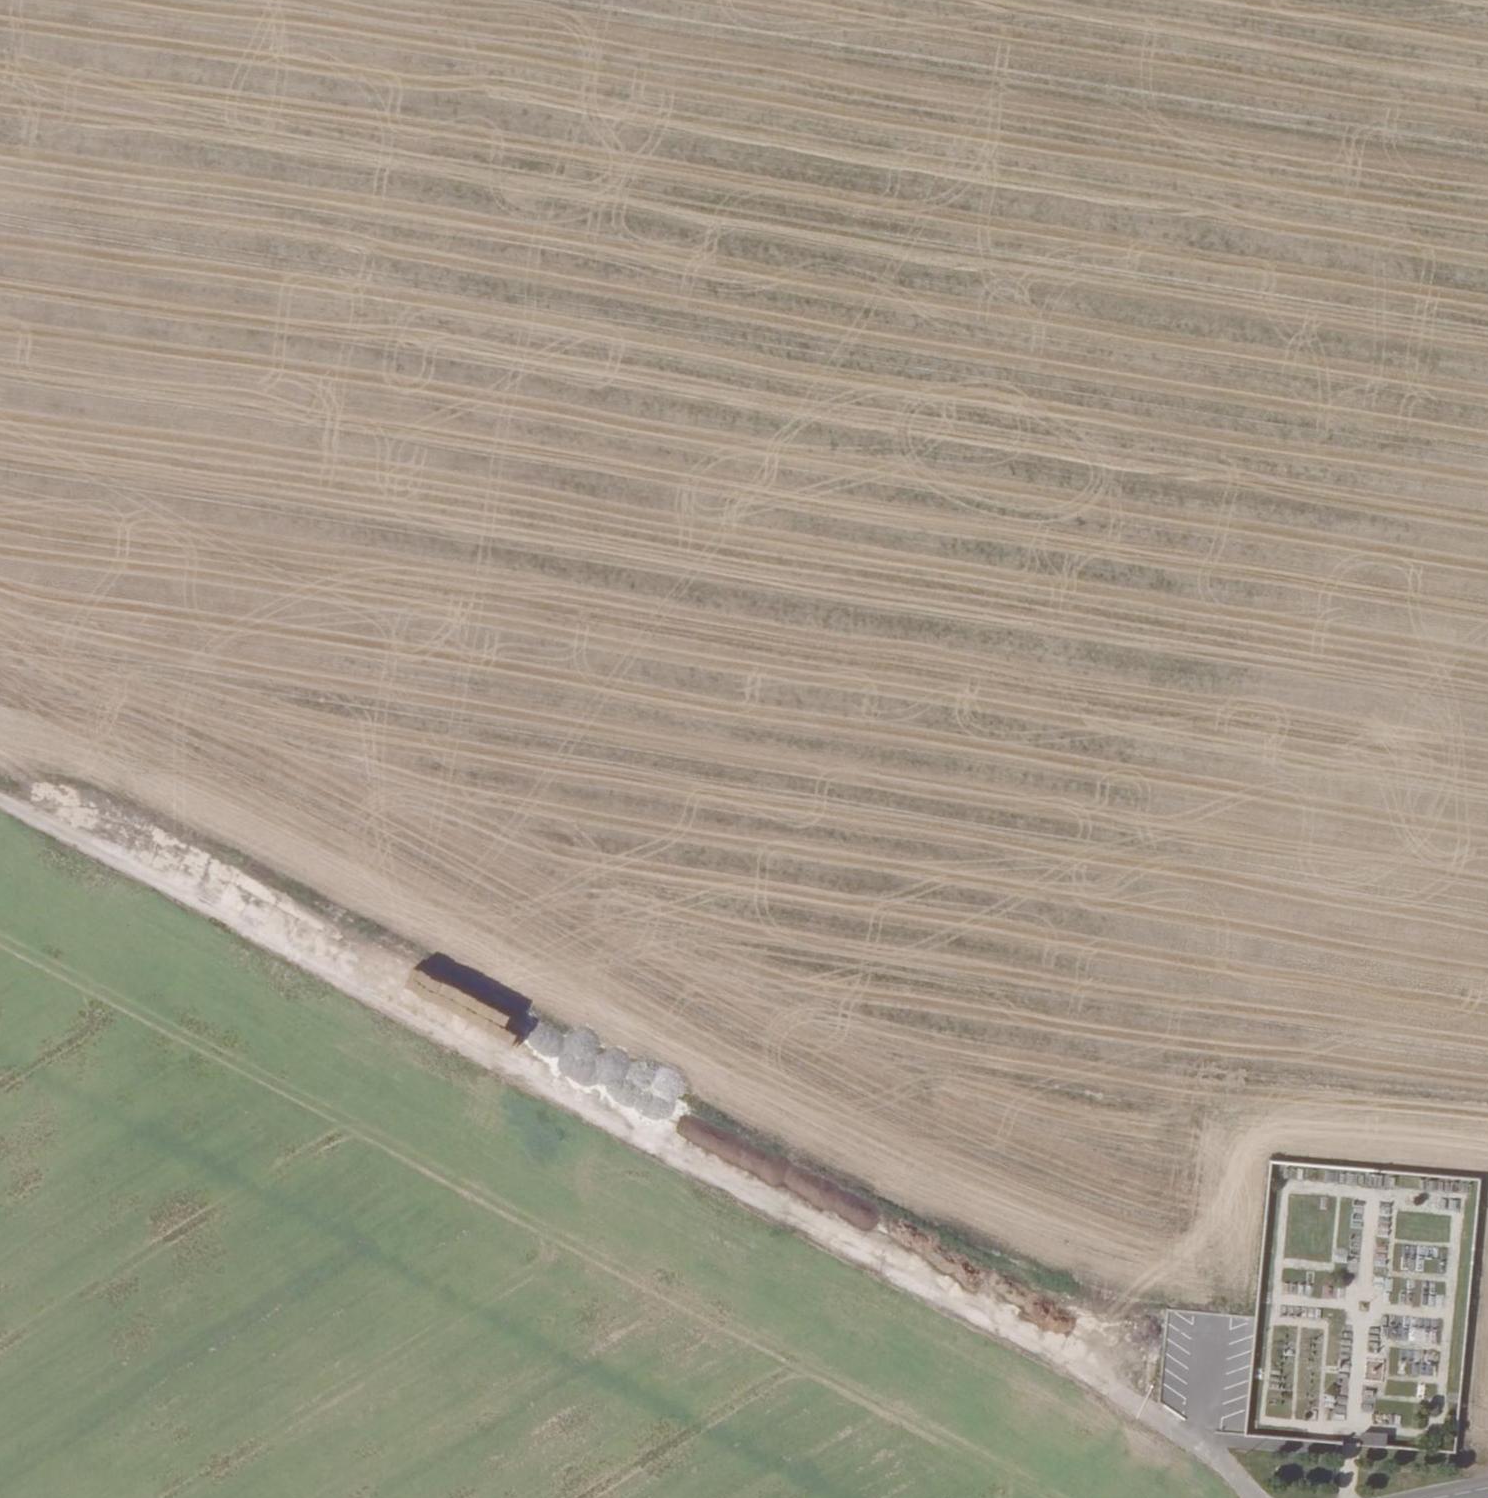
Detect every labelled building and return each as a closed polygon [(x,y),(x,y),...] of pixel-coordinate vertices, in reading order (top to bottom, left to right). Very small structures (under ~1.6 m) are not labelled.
[(1361,1425),(1360,1446),(1385,1447),(1385,1427),(1361,1425)]
